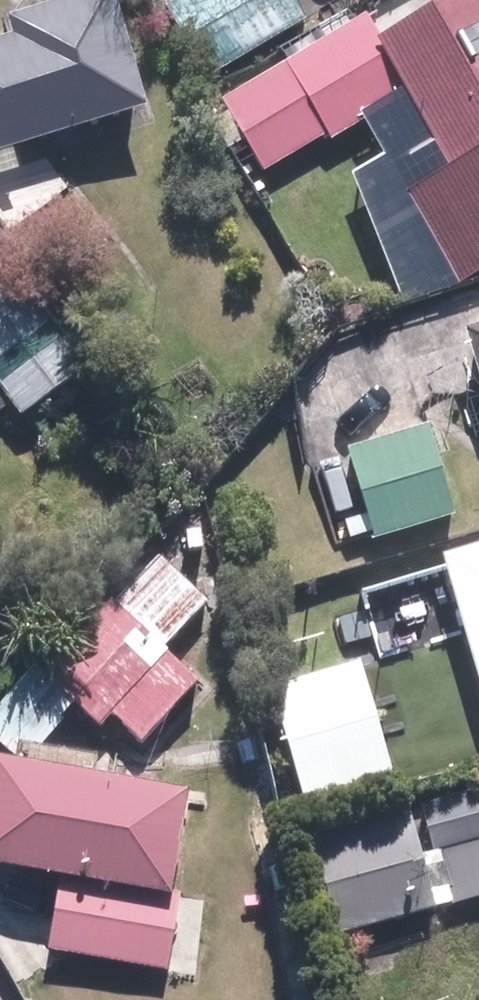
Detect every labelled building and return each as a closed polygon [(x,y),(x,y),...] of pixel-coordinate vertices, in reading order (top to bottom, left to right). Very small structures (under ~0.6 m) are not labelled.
[(157,103),(128,0),(73,0),(19,15),(24,31),(0,38),(0,147),(157,103)] [(211,76),(310,17),(300,0),(179,0),(169,6),(211,76)] [(387,35),(376,14),(371,17),(361,21),(356,11),(341,18),(284,51),(289,63),(226,99),(267,173),(333,136),(336,140),(367,119),(385,152),(353,170),(406,306),(465,283),(478,275),(478,0),(448,0),(387,35)] [(23,418),(92,367),(33,289),(0,314),(0,387),(23,418)] [(478,360),(478,328),(470,331),(478,360)] [(350,450),(377,541),(460,515),(434,425),(350,450)] [(195,576),(196,581),(217,576),(207,530),(177,536),(186,578),(195,576)] [(478,657),(478,546),(448,555),(478,657)] [(116,600),(45,674),(102,728),(115,714),(146,742),(203,683),(168,649),(209,606),(161,560),(120,603),(116,600)] [(13,650),(38,627),(12,595),(4,601),(0,596),(0,634),(13,650)] [(287,702),(313,801),(392,779),(365,681),(287,702)] [(0,793),(0,861),(67,873),(54,955),(174,975),(188,893),(186,891),(204,788),(6,753),(0,793)] [(478,898),(478,789),(424,805),(453,906),(478,898)] [(417,808),(321,833),(348,934),(442,909),(417,808)]
